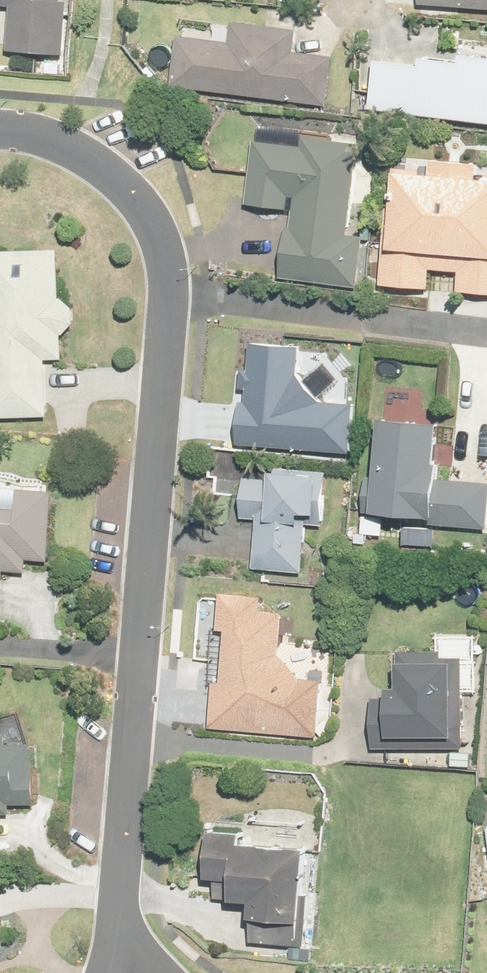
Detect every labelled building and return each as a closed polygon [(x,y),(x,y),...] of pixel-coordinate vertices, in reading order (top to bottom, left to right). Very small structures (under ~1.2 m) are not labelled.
[(62,14),(63,0),(0,0),(0,9),(5,10),(3,57),(61,59),(62,14)] [(382,28),(486,36),(486,0),(384,0),(382,28)] [(310,58),(295,56),(298,36),(235,29),(233,48),(177,41),(172,88),(332,102),(333,60),(310,58)] [(420,51),(418,64),(373,57),(365,107),(486,125),(486,61),(420,51)] [(328,170),(225,157),(216,227),(256,232),(250,300),(322,306),(330,214),(323,213),(328,170)] [(350,266),(346,303),(399,308),(401,292),(429,294),(428,314),(476,317),(478,299),(482,250),(478,249),(482,200),(451,197),(452,181),(395,175),(393,193),(365,190),(359,267),(350,266)] [(29,245),(29,246),(0,247),(0,421),(45,420),(44,359),(58,359),(58,332),(74,333),(75,296),(58,296),(59,246),(29,245)] [(280,366),(218,361),(208,462),(234,464),(233,464),(317,472),(322,424),(275,419),(280,366)] [(363,476),(360,515),(427,520),(427,525),(484,529),(486,488),(486,485),(433,480),(434,423),(376,421),(370,477),(363,476)] [(1,627),(6,580),(24,577),(35,564),(51,564),(53,533),(56,493),(21,491),(19,520),(0,519),(0,627),(1,627)] [(272,592),(273,540),(301,541),(302,494),(213,492),(212,538),(223,539),(222,591),(272,592)] [(237,615),(191,611),(188,648),(195,648),(190,702),(180,702),(179,747),(225,751),(289,759),(300,677),(246,670),(252,632),(236,629),(237,615)] [(432,681),(351,678),(347,761),(429,764),(432,681)] [(20,809),(33,794),(35,720),(0,721),(0,810),(20,809)] [(175,920),(214,923),(211,968),(274,972),(279,914),(278,914),(282,864),(179,857),(175,920)] [(8,927),(0,924),(0,961),(4,962),(8,927)]
